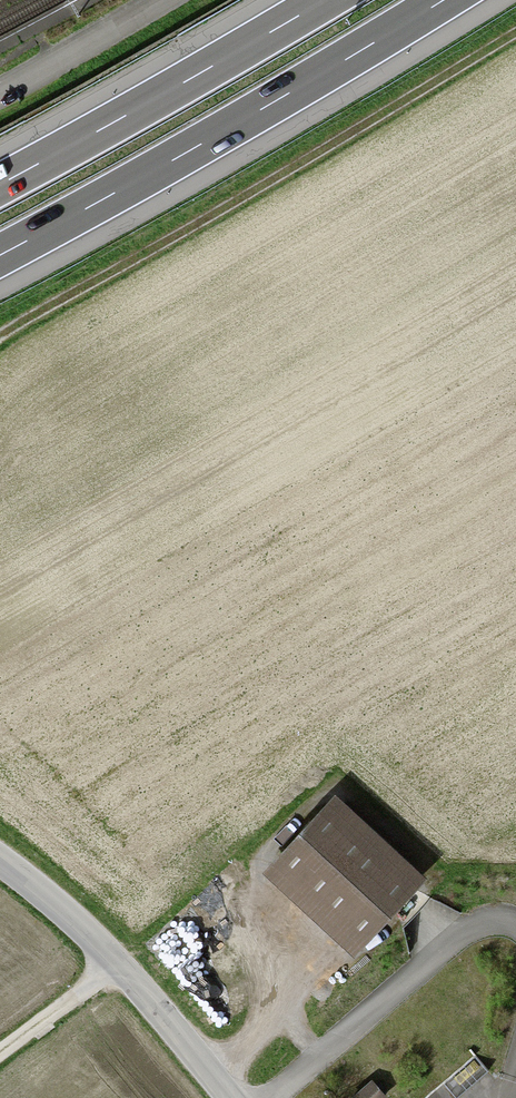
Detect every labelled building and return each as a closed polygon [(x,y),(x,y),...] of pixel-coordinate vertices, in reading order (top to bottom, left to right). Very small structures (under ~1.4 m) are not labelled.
[(359,943),(414,884),(329,805),(274,863),(359,943)] [(352,1097),(385,1097),(371,1082),(352,1097)]
